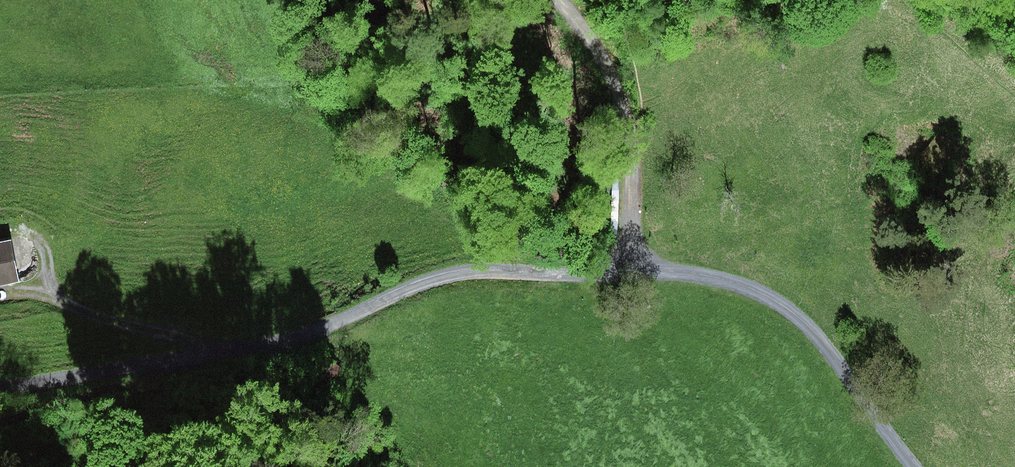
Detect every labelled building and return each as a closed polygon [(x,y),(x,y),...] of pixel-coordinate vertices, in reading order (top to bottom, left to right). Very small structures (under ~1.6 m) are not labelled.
[(0,245),(0,286),(23,283),(18,243),(0,245)]
